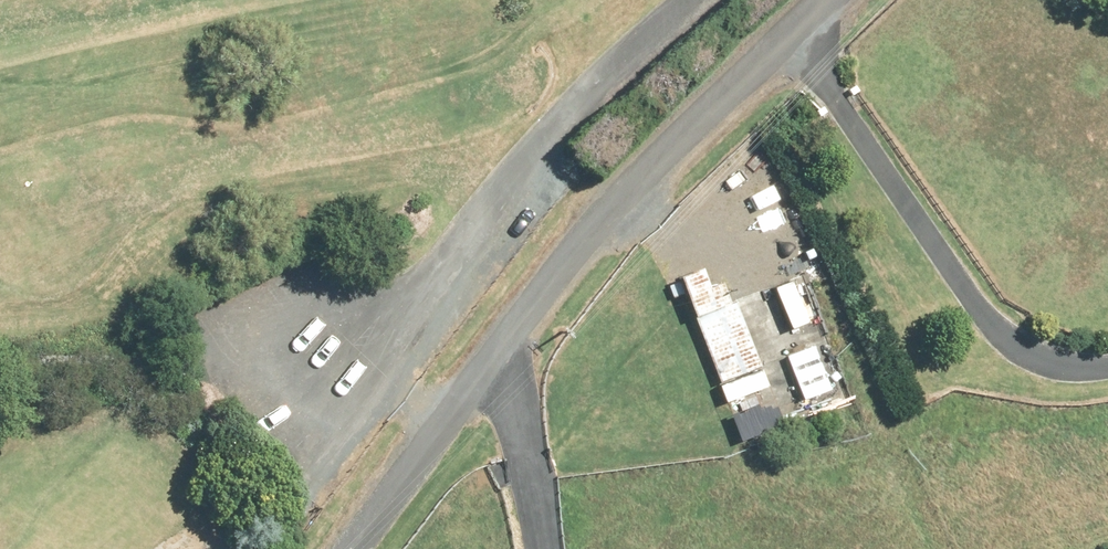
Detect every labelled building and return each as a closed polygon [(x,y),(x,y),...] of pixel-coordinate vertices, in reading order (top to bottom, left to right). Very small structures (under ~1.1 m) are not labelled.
[(709,287),(701,269),(678,278),(719,383),(758,367),(724,281),(709,287)] [(830,390),(815,347),(787,357),(802,399),(830,390)]
